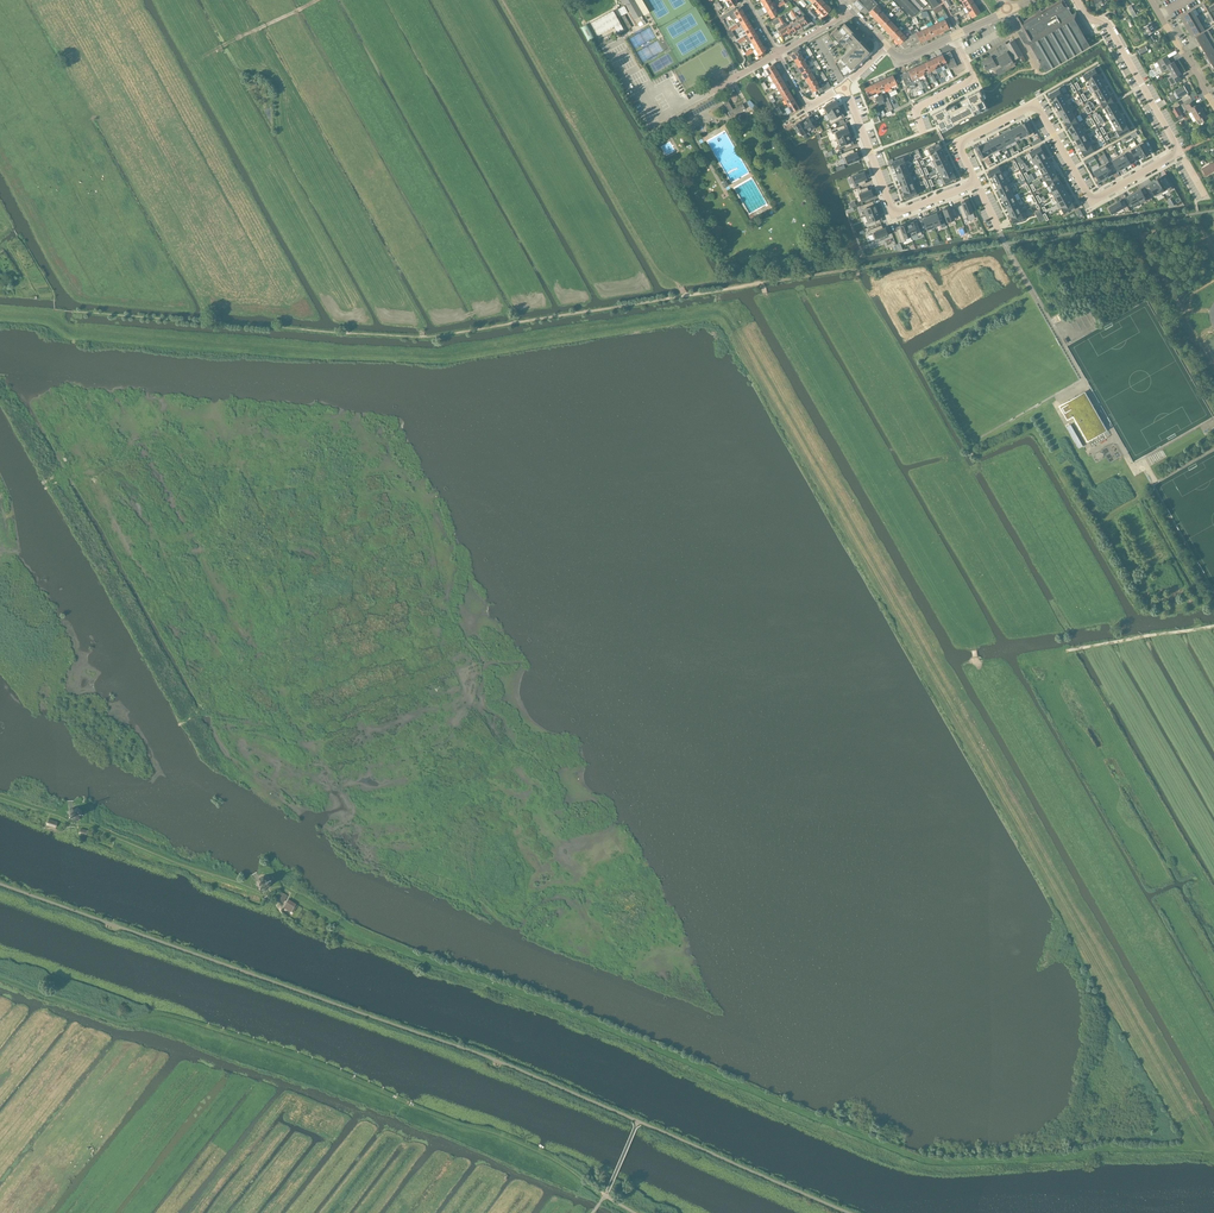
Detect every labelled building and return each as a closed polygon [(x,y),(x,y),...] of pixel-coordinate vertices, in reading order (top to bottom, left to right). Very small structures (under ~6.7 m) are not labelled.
[(635,19),(643,14),(635,0),(622,0),(623,3),(625,2),(635,19)] [(819,10),(826,4),(822,0),(819,0),(814,5),(819,10)] [(854,2),(855,3),(854,4),(860,10),(863,7),(864,6),(870,0),(856,0),(854,2)] [(864,6),(869,12),(876,6),(878,4),(874,0),(870,0),(864,6)] [(912,1),(920,10),(925,5),(920,0),(913,0),(912,1)] [(927,1),(931,9),(938,5),(936,0),(929,0),(927,1)] [(1039,69),(1044,66),(1046,71),(1090,46),(1084,36),(1089,34),(1088,33),(1086,29),(1079,16),(1077,12),(1072,15),(1064,0),(1061,0),(1042,11),(1040,9),(1034,12),(1035,15),(1024,21),(1023,19),(1018,22),(1022,30),(1018,32),(1039,69)] [(771,2),(764,6),(768,12),(775,8),(771,2)] [(965,7),(968,12),(977,7),(973,2),(965,7)] [(826,4),(819,10),(824,16),(831,9),(826,4)] [(876,6),(869,12),(873,17),(880,10),(876,6)] [(977,7),(968,12),(972,17),(980,12),(978,8),(977,7)] [(729,12),(730,15),(734,13),(737,18),(744,14),(741,8),(736,10),(735,8),(729,12)] [(775,8),(768,12),(771,18),(778,14),(775,8)] [(591,23),(598,35),(614,26),(617,33),(624,29),(613,10),(591,23)] [(880,10),(873,17),(877,22),(884,15),(880,10)] [(1181,17),(1184,23),(1196,16),(1193,10),(1181,17)] [(739,21),(736,23),(737,25),(737,24),(738,26),(741,24),(748,20),(744,14),(737,18),(739,21)] [(813,16),(812,16),(810,17),(817,24),(819,22),(815,18),(818,16),(816,14),(813,16)] [(797,16),(795,17),(797,20),(801,27),(808,24),(807,23),(805,19),(804,18),(803,17),(803,15),(799,17),(798,15),(796,16),(797,16)] [(877,22),(882,26),(889,19),(884,15),(877,22)] [(1184,23),(1188,30),(1200,23),(1196,16),(1184,23)] [(889,19),(882,26),(886,31),(893,23),(889,19)] [(741,24),(744,30),(751,26),(748,20),(741,24)] [(790,22),(791,24),(795,31),(801,27),(797,20),(793,22),(792,20),(790,22)] [(945,20),(939,22),(943,31),(949,29),(947,25),(945,20)] [(939,22),(934,25),(938,34),(943,31),(939,22)] [(784,23),(783,24),(785,27),(789,35),(795,31),(791,24),(788,26),(786,23),(785,23),(784,23)] [(836,28),(830,34),(835,39),(838,43),(842,47),(842,46),(847,42),(853,48),(851,50),(850,49),(847,52),(848,53),(845,56),(844,55),(841,58),(841,59),(838,62),(836,60),(835,61),(835,62),(834,62),(843,76),(847,72),(848,74),(872,51),(865,45),(863,46),(853,36),(855,34),(855,35),(855,34),(844,23),(840,27),(838,29),(836,28)] [(893,23),(886,31),(890,35),(897,28),(893,23)] [(1146,30),(1144,31),(1146,35),(1148,34),(1149,34),(1155,30),(1151,23),(1144,27),(1146,30)] [(1200,23),(1188,30),(1192,37),(1204,30),(1200,23)] [(581,27),(588,40),(590,39),(594,37),(587,24),(583,26),(581,27)] [(782,25),(777,28),(779,31),(779,32),(781,35),(781,36),(783,38),(789,35),(785,27),(783,24),(781,25),(782,25)] [(934,25),(928,27),(932,37),(938,34),(934,25)] [(744,30),(748,36),(755,32),(751,26),(744,30)] [(928,27),(922,30),(926,39),(932,37),(928,27)] [(890,35),(894,39),(902,33),(897,28),(890,35)] [(922,30),(916,33),(920,41),(920,42),(926,39),(922,30)] [(1196,37),(1200,43),(1212,36),(1208,30),(1196,37)] [(750,43),(751,42),(759,38),(755,32),(748,36),(750,40),(749,40),(750,43)] [(902,33),(894,39),(899,44),(906,37),(902,33)] [(906,37),(899,44),(900,44),(904,49),(920,41),(916,33),(906,38),(906,37)] [(1204,50),(1213,44),(1213,39),(1212,36),(1200,43),(1204,50)] [(751,42),(755,49),(762,44),(759,38),(751,42)] [(990,54),(991,56),(993,59),(997,57),(1006,72),(1016,66),(1015,64),(1013,60),(1022,55),(1014,40),(990,54)] [(762,44),(755,49),(759,55),(757,56),(759,59),(766,55),(764,52),(766,51),(762,44)] [(1208,56),(1213,53),(1213,44),(1204,50),(1208,56)] [(791,54),(795,61),(802,56),(798,50),(791,54)] [(951,51),(942,55),(949,69),(957,65),(951,51)] [(942,55),(937,57),(941,66),(946,64),(942,55)] [(795,61),(798,67),(806,63),(802,56),(795,61)] [(1169,69),(1171,72),(1179,67),(1176,62),(1175,63),(1174,61),(1171,63),(1167,56),(1157,62),(1163,72),(1169,69)] [(941,66),(937,57),(931,60),(935,69),(941,66)] [(988,57),(982,61),(988,71),(994,67),(998,74),(999,75),(999,76),(1006,72),(997,57),(993,59),(992,57),(989,59),(988,57)] [(935,69),(931,60),(925,62),(929,72),(935,69)] [(920,65),(924,74),(929,72),(925,62),(920,65)] [(798,67),(802,73),(809,69),(806,63),(798,67)] [(773,64),(769,66),(766,69),(769,74),(776,70),(773,64)] [(920,65),(914,68),(918,77),(924,74),(920,65)] [(1179,67),(1171,72),(1170,72),(1172,75),(1167,78),(1171,86),(1181,80),(1178,76),(1181,74),(1181,73),(1182,72),(1179,67)] [(914,68),(908,70),(909,71),(913,82),(914,84),(918,82),(920,81),(918,77),(914,68)] [(1095,68),(1082,75),(1086,82),(1088,81),(1098,75),(1095,68)] [(802,73),(806,80),(813,75),(809,69),(802,73)] [(1148,72),(1152,78),(1156,75),(1152,69),(1148,72)] [(769,74),(773,81),(780,76),(776,70),(769,74)] [(900,75),(905,85),(913,82),(909,71),(900,75)] [(806,80),(809,86),(817,81),(813,75),(806,80)] [(893,75),(886,78),(891,87),(897,84),(893,75)] [(933,75),(931,76),(934,81),(936,86),(938,89),(940,88),(933,75)] [(1098,75),(1088,81),(1091,86),(1101,80),(1098,75)] [(773,81),(776,87),(784,82),(780,76),(773,81)] [(886,78),(880,81),(884,90),(891,87),(886,78)] [(1101,80),(1091,86),(1094,91),(1104,85),(1101,80)] [(817,81),(809,86),(813,92),(819,89),(820,92),(830,86),(829,83),(820,88),(817,81)] [(880,81),(874,84),(878,92),(884,90),(880,81)] [(776,87),(780,93),(788,89),(784,82),(776,87)] [(878,92),(874,84),(864,88),(868,97),(878,92)] [(1104,85),(1094,91),(1097,97),(1107,91),(1104,85)] [(1178,97),(1179,97),(1187,92),(1183,86),(1175,91),(1176,92),(1178,97)] [(1060,88),(1050,94),(1053,100),(1064,94),(1060,88)] [(782,96),(784,99),(791,95),(788,89),(780,93),(782,96)] [(947,106),(932,114),(935,119),(936,118),(938,121),(942,129),(947,126),(948,128),(954,125),(954,124),(961,121),(960,120),(969,115),(969,117),(976,113),(976,114),(982,111),(981,109),(987,106),(983,99),(983,98),(981,95),(983,94),(980,89),(966,97),(961,100),(960,100),(953,103),(954,106),(948,109),(947,106)] [(1107,91),(1097,97),(1100,103),(1111,97),(1107,91)] [(1176,92),(1169,96),(1172,101),(1178,97),(1176,92)] [(1064,94),(1053,100),(1056,105),(1067,99),(1064,94)] [(784,99),(787,106),(795,101),(792,97),(791,95),(784,99)] [(1111,97),(1100,103),(1103,108),(1105,107),(1114,102),(1111,97)] [(689,113),(689,114),(692,118),(694,116),(717,103),(714,98),(710,100),(689,113)] [(1067,99),(1056,105),(1060,111),(1069,106),(1066,101),(1067,100),(1067,99)] [(827,105),(823,107),(826,114),(838,106),(835,100),(831,103),(830,102),(826,104),(827,105)] [(729,112),(726,113),(728,118),(745,109),(743,105),(742,104),(733,109),(728,101),(724,103),(726,108),(729,112)] [(795,101),(787,106),(791,112),(799,108),(796,102),(795,101)] [(1196,121),(1197,120),(1198,123),(1199,123),(1200,123),(1203,121),(1203,120),(1202,117),(1206,115),(1199,104),(1195,106),(1193,101),(1185,106),(1188,110),(1190,109),(1196,121)] [(1114,102),(1105,107),(1108,113),(1117,108),(1114,102)] [(1069,106),(1060,111),(1063,116),(1072,111),(1073,110),(1070,105),(1069,106)] [(838,106),(826,114),(829,119),(828,120),(830,124),(842,117),(840,114),(841,113),(840,111),(841,110),(838,106)] [(1182,114),(1178,106),(1171,110),(1176,117),(1182,114)] [(1117,108),(1108,113),(1111,118),(1120,113),(1117,108)] [(1072,111),(1063,116),(1066,122),(1075,117),(1072,111)] [(875,113),(870,115),(874,124),(880,121),(878,116),(876,116),(875,113)] [(1120,113),(1111,118),(1115,124),(1123,119),(1120,113)] [(805,118),(802,120),(808,131),(814,127),(811,123),(815,121),(812,116),(809,118),(808,117),(806,119),(805,118)] [(1075,117),(1066,122),(1069,128),(1080,122),(1077,116),(1075,117)] [(1123,119),(1115,124),(1118,129),(1127,125),(1123,119)] [(802,120),(793,125),(796,130),(797,129),(799,133),(800,132),(802,134),(808,131),(802,120)] [(1028,122),(1022,125),(1027,134),(1029,138),(1035,135),(1028,122)] [(1080,122),(1069,128),(1072,133),(1081,128),(1083,127),(1080,122)] [(844,125),(831,129),(832,134),(834,133),(836,139),(849,134),(847,128),(845,128),(844,125)] [(1022,125),(1017,127),(1022,137),(1027,134),(1022,125)] [(1118,129),(1116,131),(1119,136),(1130,130),(1127,125),(1118,129)] [(1017,127),(1011,130),(1016,140),(1022,137),(1017,127)] [(1081,128),(1072,133),(1075,139),(1085,134),(1081,128)] [(1011,130),(1005,133),(1010,143),(1016,140),(1011,130)] [(1005,133),(999,136),(1004,146),(1010,143),(1005,133)] [(1085,134),(1075,139),(1079,144),(1088,139),(1089,138),(1086,133),(1085,134)] [(849,134),(836,139),(839,146),(837,146),(839,150),(852,145),(851,143),(852,142),(850,139),(851,138),(849,134)] [(999,136),(994,139),(999,150),(1005,147),(1004,146),(999,136)] [(994,139),(988,142),(994,153),(999,150),(994,139)] [(1088,139),(1079,144),(1082,150),(1091,145),(1088,139)] [(1143,141),(1137,145),(1144,157),(1150,153),(1143,141)] [(988,142),(982,145),(988,156),(994,153),(988,142)] [(928,148),(926,149),(930,155),(931,154),(936,152),(941,149),(938,143),(928,148)] [(1091,145),(1082,150),(1085,156),(1096,150),(1092,144),(1091,145)] [(982,145),(976,148),(983,161),(989,158),(988,156),(982,145)] [(1130,146),(1126,148),(1133,160),(1137,158),(1138,159),(1140,158),(1140,159),(1144,157),(1137,145),(1131,148),(1130,146)] [(1040,146),(1029,152),(1032,158),(1044,152),(1040,146)] [(1124,152),(1118,155),(1125,168),(1129,165),(1128,165),(1131,163),(1130,162),(1133,160),(1126,148),(1123,150),(1124,152)] [(846,152),(840,154),(841,158),(843,157),(846,164),(847,163),(859,159),(860,159),(858,154),(857,155),(856,153),(856,152),(854,153),(853,149),(846,152)] [(936,152),(931,154),(934,160),(944,155),(941,149),(936,152)] [(1044,152),(1032,158),(1036,164),(1037,163),(1047,157),(1044,152)] [(934,160),(932,161),(935,166),(937,166),(947,161),(944,155),(934,160)] [(1114,162),(1111,164),(1115,171),(1118,169),(1119,170),(1121,169),(1122,169),(1125,168),(1118,155),(1112,159),(1114,162)] [(904,157),(892,162),(894,168),(905,164),(907,164),(904,157)] [(1047,157),(1037,163),(1040,168),(1050,163),(1047,157)] [(937,166),(935,166),(938,172),(939,171),(950,166),(947,161),(937,166)] [(1050,163),(1040,168),(1043,174),(1053,168),(1050,163)] [(1105,163),(1099,166),(1100,167),(1106,178),(1110,176),(1109,175),(1112,174),(1111,173),(1115,171),(1111,164),(1108,166),(1105,163)] [(1204,169),(1207,175),(1213,170),(1213,168),(1213,166),(1213,163),(1204,169)] [(905,164),(894,168),(896,174),(907,170),(909,169),(907,164),(905,164)] [(1000,165),(989,171),(992,177),(1001,172),(1003,171),(1000,165)] [(950,166),(939,171),(942,177),(947,175),(952,172),(950,166)] [(1097,176),(1094,178),(1096,182),(1099,180),(1100,181),(1102,179),(1103,180),(1106,178),(1100,167),(1094,171),(1097,176)] [(1043,174),(1042,175),(1045,181),(1056,174),(1053,168),(1043,174)] [(907,170),(896,174),(899,180),(909,176),(907,170)] [(865,171),(852,176),(855,183),(857,182),(859,186),(866,183),(864,179),(866,178),(865,176),(866,175),(865,171)] [(942,177),(940,178),(944,184),(955,178),(952,172),(947,175),(942,177)] [(1001,172),(992,177),(995,182),(1004,178),(1001,172)] [(1056,174),(1045,181),(1048,186),(1050,185),(1059,180),(1056,174)] [(909,176),(899,180),(901,186),(912,182),(913,181),(911,175),(909,176)] [(1161,177),(1155,180),(1162,193),(1168,189),(1169,191),(1173,189),(1166,176),(1162,178),(1161,177)] [(1004,178),(995,182),(998,188),(1007,184),(1004,178)] [(1059,180),(1050,185),(1053,191),(1063,185),(1059,180)] [(1150,186),(1146,188),(1150,194),(1154,192),(1156,196),(1162,193),(1155,180),(1151,183),(1152,183),(1149,185),(1150,186)] [(912,182),(901,186),(903,192),(909,190),(914,188),(915,187),(913,181),(912,182)] [(1007,184),(998,188),(1001,194),(1012,189),(1009,183),(1007,184)] [(1063,185),(1053,191),(1056,196),(1066,191),(1063,185)] [(861,193),(859,194),(861,201),(874,196),(872,192),(871,192),(870,190),(869,190),(867,186),(860,189),(861,193)] [(909,190),(903,192),(906,198),(916,194),(918,194),(915,187),(914,188),(909,190)] [(1138,190),(1134,192),(1140,203),(1147,199),(1144,195),(1147,193),(1145,188),(1141,190),(1141,189),(1138,191),(1138,190)] [(1012,189),(1001,194),(1003,200),(1014,194),(1012,189)] [(1056,196),(1054,197),(1058,203),(1059,202),(1069,196),(1066,191),(1056,196)] [(1129,198),(1126,200),(1128,204),(1132,202),(1134,206),(1140,203),(1134,192),(1131,194),(1131,195),(1129,196),(1129,197),(1129,198)] [(1014,194),(1003,200),(1006,205),(1017,200),(1014,194)] [(1069,196),(1059,202),(1062,207),(1072,202),(1069,196)] [(961,205),(957,206),(962,219),(966,218),(964,215),(972,212),(968,199),(964,201),(964,202),(960,203),(961,205)] [(1017,200),(1006,205),(1009,211),(1020,206),(1017,200)] [(1110,208),(1109,208),(1111,212),(1112,212),(1113,213),(1123,207),(1126,212),(1130,210),(1124,200),(1121,202),(1120,201),(1109,207),(1110,208)] [(872,201),(859,206),(861,209),(864,208),(867,215),(878,210),(877,206),(876,207),(875,204),(874,205),(872,201)] [(1062,207),(1061,208),(1064,214),(1076,208),(1072,202),(1062,207)] [(1020,206),(1009,211),(1012,217),(1023,212),(1020,206)] [(946,207),(942,209),(947,221),(954,219),(953,216),(957,215),(954,208),(950,209),(950,207),(947,208),(946,207)] [(878,210),(867,215),(869,221),(874,219),(876,223),(880,222),(879,218),(880,217),(879,215),(880,214),(878,210)] [(1023,212),(1012,217),(1015,223),(1027,217),(1024,211),(1023,212)] [(936,213),(930,216),(934,226),(940,224),(938,219),(942,217),(940,213),(937,214),(936,213)] [(924,219),(920,220),(923,228),(926,226),(927,229),(934,226),(929,215),(925,216),(926,217),(923,218),(924,219)] [(910,222),(906,224),(910,235),(915,233),(916,236),(921,234),(917,222),(913,223),(913,222),(910,223),(910,222)] [(900,228),(897,229),(901,242),(907,240),(906,237),(910,235),(906,224),(902,225),(899,226),(900,228)] [(881,225),(868,230),(870,236),(872,235),(874,239),(879,238),(880,240),(885,238),(884,236),(888,234),(887,230),(886,230),(885,228),(883,228),(881,225)] [(1069,401),(1060,406),(1067,419),(1074,415),(1092,446),(1111,435),(1096,408),(1091,411),(1090,408),(1094,406),(1086,391),(1073,398),(1074,400),(1070,403),(1069,401)] [(70,810),(71,815),(73,819),(79,819),(82,815),(81,811),(78,807),(73,808),(70,810)] [(258,882),(258,883),(260,887),(265,889),(269,886),(270,881),(268,878),(263,876),(259,879),(258,882)] [(281,892),(277,898),(284,901),(287,895),(281,892)] [(291,912),(292,911),(294,912),(298,905),(296,904),(296,903),(288,898),(283,907),(291,912)]
